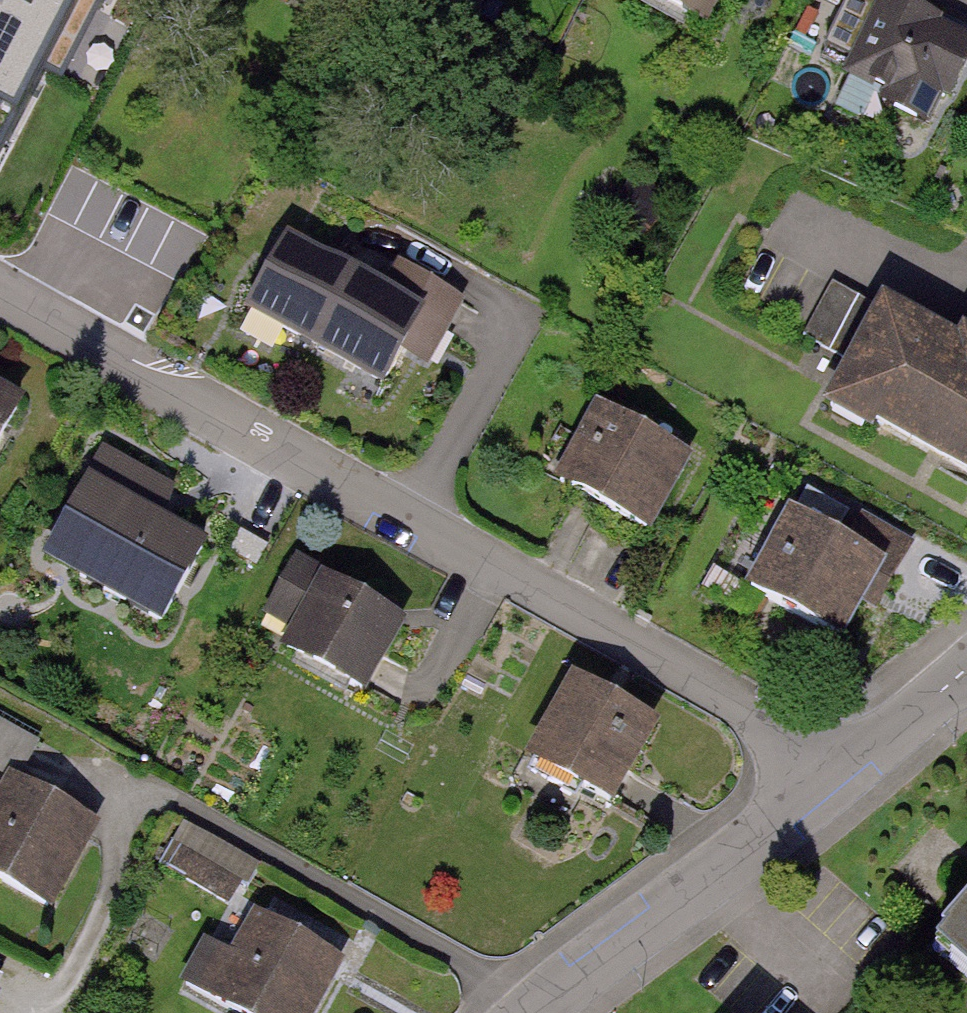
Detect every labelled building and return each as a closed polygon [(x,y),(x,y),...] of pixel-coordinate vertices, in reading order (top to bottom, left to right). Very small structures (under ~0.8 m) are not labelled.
[(72,0),(0,0),(0,138),(72,0)] [(725,0),(624,0),(702,42),(725,0)] [(966,59),(966,48),(882,8),(845,87),(933,129),(966,59)] [(292,247),(250,319),(319,358),(360,286),(292,247)] [(360,286),(319,358),(387,398),(429,326),(360,286)] [(966,490),(966,353),(962,351),(955,361),(884,322),(830,415),(966,490)] [(25,410),(0,397),(0,457),(25,410)] [(553,488),(649,540),(690,463),(594,412),(553,488)] [(72,580),(163,631),(206,555),(154,526),(172,494),(107,457),(71,521),(97,535),(72,580)] [(749,597),(845,649),(887,573),(790,521),(749,597)] [(284,657),(369,704),(409,632),(398,626),(402,618),(298,561),(265,621),(295,638),(284,657)] [(535,765),(611,806),(653,729),(577,688),(535,765)] [(25,779),(43,732),(0,715),(0,769),(25,779)] [(49,912),(95,829),(13,783),(0,805),(0,884),(49,912)] [(899,955),(949,999),(938,1012),(939,1012),(966,1012),(966,877),(899,955)] [(228,1012),(319,1012),(345,968),(262,921),(239,962),(210,946),(185,989),(228,1012)]
